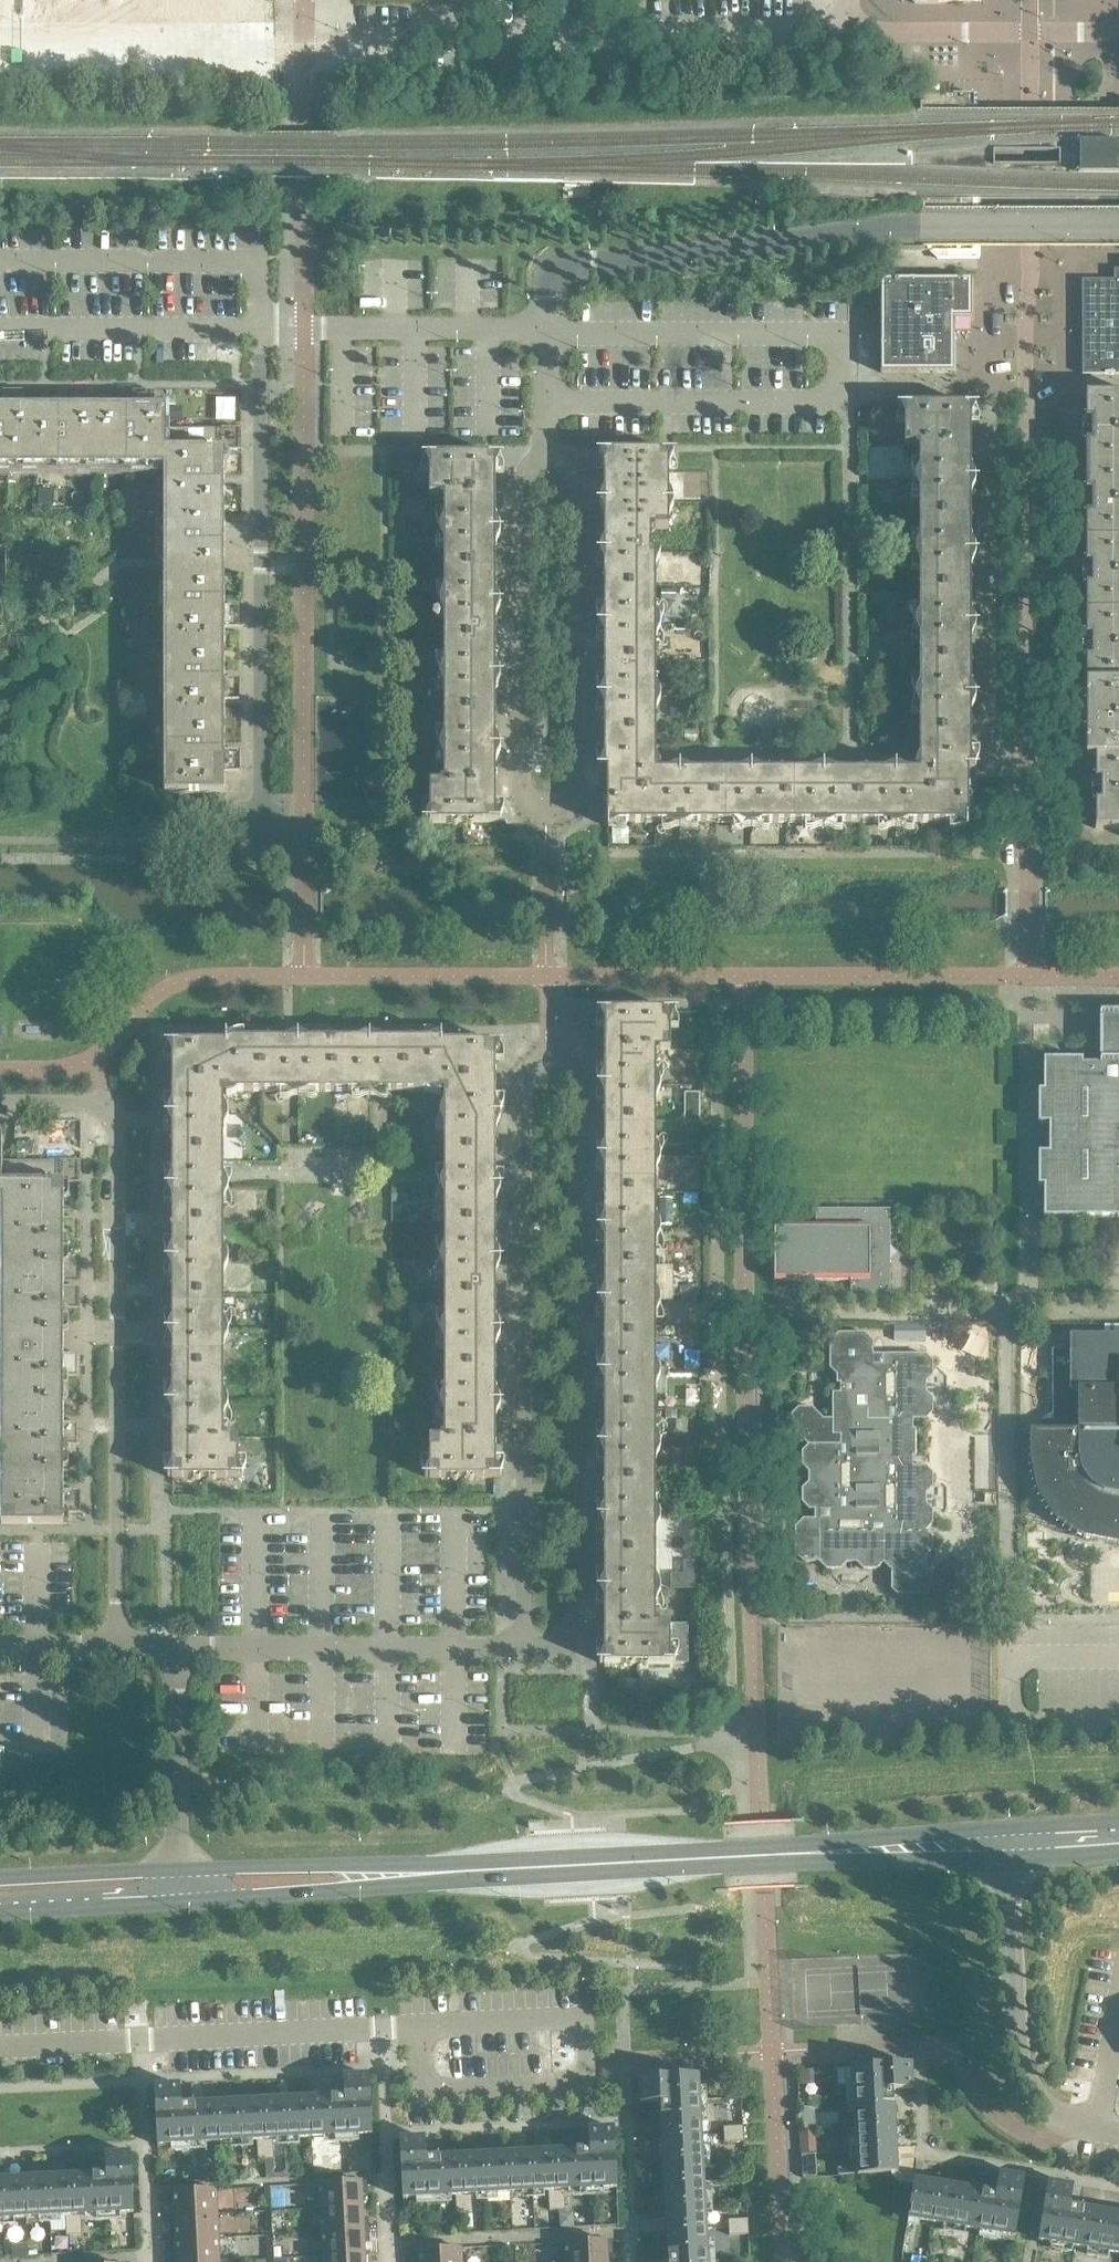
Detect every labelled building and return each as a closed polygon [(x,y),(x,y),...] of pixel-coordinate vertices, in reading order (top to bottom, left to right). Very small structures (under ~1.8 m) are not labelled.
[(8,75),(8,45),(0,45),(0,75),(8,75)] [(928,80),(922,80),(922,89),(948,89),(948,80),(928,80)] [(1092,125),(1092,140),(1078,140),(1078,160),(1078,172),(1092,172),(1092,194),(1118,194),(1118,125),(1092,125)] [(347,261),(347,244),(332,244),(332,260),(347,261)] [(1114,269),(1114,280),(1082,280),(1082,375),(1118,375),(1118,269),(1114,269)] [(961,376),(961,322),(979,322),(979,283),(888,283),(889,376),(961,376)] [(34,413),(24,413),(24,391),(3,391),(3,403),(7,403),(7,408),(0,408),(0,468),(34,468),(34,413)] [(164,468),(164,429),(166,429),(166,408),(164,408),(164,413),(154,413),(154,391),(133,391),(133,403),(137,403),(137,408),(108,408),(108,413),(98,413),(98,408),(97,408),(97,468),(164,468)] [(1086,395),(1086,424),(1092,424),(1092,434),(1083,434),(1082,434),(1082,441),(1086,443),(1086,468),(1118,468),(1118,395),(1086,395)] [(218,397),(219,417),(237,417),(236,396),(218,397)] [(971,481),(971,421),(971,406),(905,406),(905,446),(919,446),(919,481),(971,481)] [(97,468),(97,408),(96,408),(96,413),(86,413),(86,408),(34,408),(34,413),(34,468),(97,468)] [(225,503),(225,461),(220,461),(220,452),(225,452),(225,450),(241,450),(241,429),(166,429),(164,429),(164,468),(164,514),(225,514),(225,512),(220,512),(220,503),(225,503)] [(669,529),(669,472),(669,452),(604,452),(604,535),(600,535),(600,553),(604,553),(652,553),(652,552),(652,529),(669,529)] [(496,532),(496,472),(496,456),(429,456),(430,496),(444,496),(444,532),(496,532)] [(1086,468),(1086,495),(1092,495),(1092,505),(1083,505),(1082,506),(1082,512),(1086,515),(1086,540),(1118,540),(1118,468),(1086,468)] [(971,553),(971,516),(971,481),(919,481),(919,553),(971,553)] [(225,611),(225,575),(225,523),(220,523),(220,515),(225,515),(225,514),(164,514),(164,650),(220,650),(225,650),(225,627),(239,627),(239,607),(229,607),(229,611),(225,611)] [(496,604),(496,567),(496,532),(444,532),(444,604),(496,604)] [(1086,540),(1086,567),(1092,567),(1092,577),(1083,577),(1082,577),(1082,578),(1082,584),(1086,587),(1086,612),(1118,612),(1118,540),(1086,540)] [(656,625),(656,552),(652,552),(652,553),(604,553),(604,625),(656,625)] [(971,625),(971,568),(971,553),(919,553),(919,625),(971,625)] [(496,676),(496,618),(496,604),(444,604),(444,676),(496,676)] [(1086,612),(1086,640),(1092,640),(1092,650),(1083,650),(1082,650),(1082,657),(1086,659),(1086,684),(1118,684),(1118,612),(1086,612)] [(656,697),(656,660),(656,625),(604,625),(604,697),(656,697)] [(971,697),(971,660),(971,625),(919,625),(919,697),(971,697)] [(240,700),(239,680),(229,680),(229,684),(225,684),(225,658),(220,658),(220,650),(164,650),(164,722),(220,722),(225,722),(225,700),(240,700)] [(496,748),(496,711),(496,676),(444,676),(444,748),(496,748)] [(1086,684),(1086,711),(1092,711),(1092,721),(1083,721),(1082,722),(1082,728),(1086,731),(1086,757),(1095,757),(1118,757),(1118,684),(1086,684)] [(656,772),(656,754),(656,697),(604,697),(604,770),(607,770),(607,823),(680,823),(680,772),(656,772)] [(971,770),(971,745),(971,697),(919,697),(919,771),(896,771),(896,823),(968,823),(968,770),(971,770)] [(240,771),(240,751),(229,751),(229,755),(225,755),(225,730),(220,730),(220,722),(164,722),(165,793),(225,793),(225,771),(240,771)] [(496,823),(496,783),(496,748),(444,748),(444,783),(430,783),(430,823),(496,823)] [(1095,757),(1095,780),(1092,783),(1092,792),(1101,792),(1101,802),(1095,802),(1095,829),(1118,829),(1118,757),(1095,757)] [(824,823),(824,771),(751,772),(751,823),(824,823)] [(896,823),(896,771),(824,771),(824,823),(896,823)] [(751,823),(751,772),(680,772),(680,823),(751,823)] [(670,1051),(670,1011),(670,1010),(604,1010),(604,1085),(656,1085),(656,1051),(670,1051)] [(1100,1010),(1100,1065),(1083,1065),(1083,1059),(1044,1059),(1044,1090),(1038,1090),(1038,1124),(1049,1124),(1049,1153),(1038,1153),(1038,1186),(1044,1186),(1044,1217),(1118,1217),(1118,1010),(1100,1010)] [(298,1092),(298,1040),(225,1040),(225,1043),(224,1043),(224,1092),(298,1092)] [(370,1092),(370,1040),(298,1040),(298,1092),(370,1092)] [(444,1092),(444,1043),(443,1043),(443,1040),(370,1040),(370,1092),(444,1092)] [(224,1116),(224,1092),(224,1043),(172,1043),(172,1116),(224,1116)] [(496,1116),(496,1058),(496,1043),(444,1043),(444,1092),(444,1116),(496,1116)] [(656,1157),(656,1085),(604,1085),(604,1157),(656,1157)] [(228,1187),(228,1186),(227,1184),(225,1183),(224,1183),(224,1169),(224,1116),(172,1116),(172,1169),(172,1171),(172,1183),(171,1183),(170,1183),(169,1184),(169,1185),(168,1186),(168,1188),(172,1188),(172,1259),(224,1259),(224,1188),(228,1188),(228,1187)] [(496,1260),(496,1188),(500,1188),(500,1187),(500,1186),(500,1185),(499,1185),(499,1184),(498,1183),(497,1183),(496,1183),(496,1171),(496,1170),(496,1169),(496,1116),(444,1116),(444,1169),(444,1170),(444,1183),(443,1183),(442,1183),(441,1184),(440,1185),(440,1186),(440,1187),(440,1188),(444,1188),(444,1259),(496,1260)] [(656,1229),(656,1192),(656,1157),(604,1157),(604,1229),(656,1229)] [(64,1224),(64,1192),(64,1183),(80,1183),(80,1161),(3,1161),(1,1161),(1,1199),(1,1252),(64,1252),(64,1250),(60,1250),(60,1241),(80,1241),(80,1220),(68,1220),(68,1224),(64,1224)] [(893,1257),(893,1250),(890,1247),(890,1210),(816,1210),(816,1226),(774,1226),(774,1281),(851,1281),(851,1297),(890,1297),(890,1260),(893,1257)] [(656,1302),(656,1267),(656,1229),(604,1229),(604,1301),(600,1301),(600,1302),(600,1303),(601,1304),(602,1305),(603,1306),(604,1306),(606,1306),(607,1305),(608,1304),(608,1303),(608,1302),(652,1303),(652,1304),(653,1304),(653,1305),(655,1306),(656,1306),(657,1306),(658,1305),(659,1304),(660,1303),(660,1302),(656,1302)] [(64,1330),(64,1318),(60,1318),(60,1308),(80,1308),(80,1288),(68,1288),(68,1291),(64,1291),(64,1261),(60,1261),(60,1253),(64,1253),(64,1252),(1,1252),(1,1330),(1,1387),(64,1387),(64,1386),(60,1386),(60,1376),(80,1376),(80,1355),(68,1355),(68,1359),(64,1359),(64,1330)] [(224,1331),(224,1259),(172,1259),(172,1331),(224,1331)] [(496,1331),(496,1274),(496,1260),(444,1259),(444,1331),(496,1331)] [(656,1373),(656,1325),(656,1306),(655,1306),(653,1305),(653,1304),(652,1304),(652,1303),(608,1302),(608,1303),(608,1304),(607,1305),(606,1306),(604,1306),(604,1318),(604,1319),(604,1373),(656,1373)] [(926,1340),(926,1325),(894,1325),(894,1340),(926,1340)] [(933,1375),(933,1362),(926,1354),(883,1354),(883,1365),(873,1365),(873,1342),(872,1339),(870,1337),(868,1335),(865,1333),(861,1331),(859,1330),(856,1330),(852,1329),(849,1329),(847,1330),(844,1330),(841,1331),(839,1332),(837,1334),(834,1336),(833,1337),(831,1339),(829,1342),(828,1344),(827,1347),(826,1349),(826,1352),(826,1354),(826,1357),(826,1360),(827,1364),(828,1366),(829,1369),(836,1376),(836,1384),(840,1384),(840,1393),(832,1393),(832,1419),(913,1420),(926,1420),(933,1413),(933,1399),(927,1392),(927,1382),(933,1375)] [(224,1403),(224,1366),(224,1331),(172,1331),(172,1403),(224,1403)] [(496,1403),(496,1366),(496,1331),(444,1331),(444,1403),(496,1403)] [(1070,1335),(1070,1351),(1054,1351),(1054,1431),(1030,1431),(1030,1434),(1031,1434),(1031,1456),(1031,1457),(1038,1489),(1038,1491),(1056,1517),(1057,1518),(1085,1537),(1118,1543),(1118,1335),(1070,1335)] [(656,1445),(656,1373),(604,1373),(604,1445),(656,1445)] [(64,1428),(64,1415),(64,1397),(60,1397),(60,1389),(64,1389),(64,1387),(1,1387),(1,1456),(64,1456),(64,1454),(60,1454),(60,1445),(80,1445),(80,1424),(68,1424),(68,1428),(64,1428)] [(238,1478),(238,1438),(224,1438),(224,1403),(172,1403),(172,1478),(238,1478)] [(496,1478),(496,1438),(496,1403),(444,1403),(444,1438),(430,1438),(430,1478),(496,1478)] [(933,1510),(926,1504),(926,1494),(933,1487),(933,1473),(926,1466),(913,1466),(913,1457),(916,1457),(916,1429),(913,1429),(913,1420),(832,1419),(832,1436),(840,1436),(840,1445),(809,1444),(802,1451),(802,1465),(808,1472),(808,1482),(802,1489),(802,1503),(809,1510),(815,1510),(815,1519),(803,1519),(795,1527),(795,1554),(803,1562),(819,1562),(826,1569),(840,1569),(846,1563),(856,1563),(863,1569),(877,1569),(883,1563),(889,1570),(891,1570),(891,1589),(897,1595),(926,1595),(933,1588),(933,1574),(926,1567),(926,1557),(933,1551),(933,1537),(927,1530),(933,1524),(933,1510)] [(656,1517),(656,1480),(656,1445),(604,1445),(604,1517),(656,1517)] [(63,1495),(64,1483),(64,1465),(60,1465),(60,1457),(64,1457),(64,1456),(1,1456),(1,1524),(64,1524),(64,1522),(60,1522),(60,1512),(80,1513),(80,1492),(68,1492),(68,1495),(63,1495)] [(656,1589),(656,1517),(604,1517),(604,1589),(656,1589)] [(791,1531),(791,1520),(775,1520),(775,1531),(791,1531)] [(670,1664),(670,1624),(656,1624),(656,1589),(604,1589),(604,1664),(670,1664)] [(96,1694),(96,1679),(80,1679),(80,1694),(96,1694)] [(897,2174),(895,2118),(893,2091),(913,2090),(912,2064),(852,2067),(857,2167),(838,2168),(838,2176),(858,2175),(858,2176),(897,2174)] [(372,2135),(369,2075),(344,2076),(345,2096),(333,2097),(181,2105),(181,2085),(155,2086),(158,2146),(257,2141),(258,2160),(274,2159),(273,2140),(372,2135)] [(704,2182),(699,2075),(639,2078),(640,2104),(660,2103),(661,2114),(668,2261),(708,2261),(704,2182)] [(744,2134),(743,2126),(724,2127),(724,2135),(744,2134)] [(617,2188),(614,2128),(589,2129),(590,2149),(584,2149),(426,2158),(425,2138),(400,2139),(403,2199),(456,2196),(457,2215),(473,2214),(472,2195),(549,2191),(550,2210),(565,2210),(564,2190),(617,2188)] [(744,2142),(744,2134),(724,2135),(724,2143),(744,2142)] [(131,2153),(105,2154),(107,2174),(95,2175),(0,2179),(0,2219),(65,2216),(66,2235),(82,2235),(81,2215),(134,2213),(131,2153)] [(1015,2237),(1025,2178),(999,2174),(996,2193),(985,2192),(986,2185),(938,2177),(937,2184),(914,2180),(913,2190),(908,2219),(1015,2237)] [(363,2206),(362,2191),(367,2191),(367,2181),(319,2184),(320,2209),(363,2206)] [(1106,2212),(1107,2205),(1082,2201),(1081,2208),(1070,2206),(1073,2186),(1048,2182),(1038,2241),(1118,2255),(1118,2214),(1106,2212)] [(217,2214),(216,2189),(168,2192),(168,2201),(174,2201),(175,2216),(217,2214)] [(363,2222),(363,2206),(320,2209),(322,2233),(369,2230),(369,2222),(363,2222)] [(218,2238),(217,2214),(175,2216),(176,2232),(170,2232),(171,2240),(218,2238)] [(749,2227),(748,2219),(728,2220),(729,2228),(749,2227)] [(749,2235),(749,2227),(729,2228),(729,2236),(749,2235)] [(365,2254),(364,2239),(370,2238),(369,2230),(322,2233),(323,2256),(365,2254)] [(218,2238),(171,2240),(171,2249),(176,2248),(177,2261),(217,2261),(220,2261),(218,2238)] [(909,2260),(913,2239),(905,2238),(901,2258),(909,2260)] [(607,2250),(613,2250),(612,2241),(564,2243),(565,2261),(608,2261),(607,2250)] [(461,2248),(413,2251),(414,2260),(419,2260),(419,2261),(462,2261),(461,2248)]
